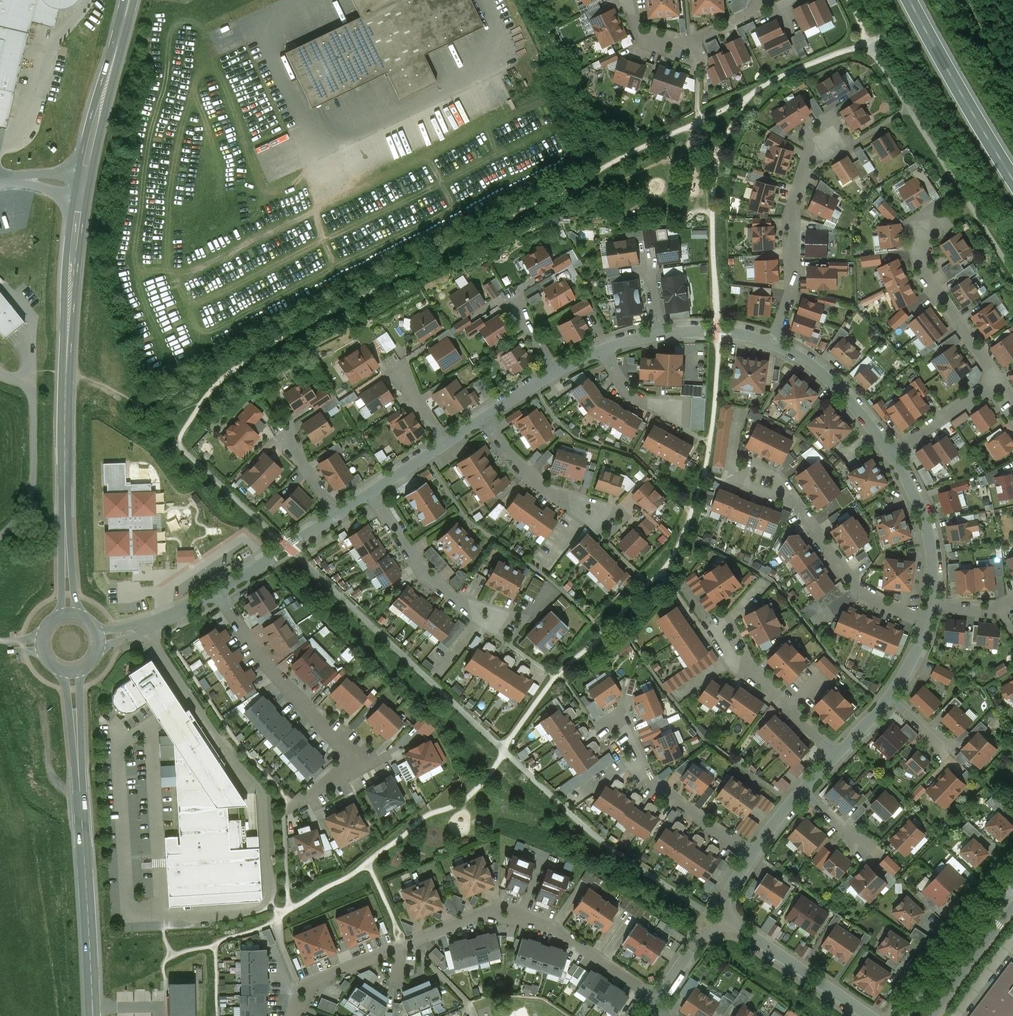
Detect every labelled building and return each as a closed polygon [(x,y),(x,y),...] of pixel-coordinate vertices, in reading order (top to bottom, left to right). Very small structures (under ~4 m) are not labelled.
[(14,92),(30,23),(54,28),(57,8),(61,8),(67,8),(72,5),(76,2),(77,0),(0,0),(0,89),(14,92)] [(285,55),(311,109),(385,74),(398,101),(435,84),(422,56),(472,32),(456,0),(398,0),(397,1),(397,0),(351,0),(350,1),(359,19),(285,55)] [(649,9),(650,15),(656,15),(656,17),(673,15),(673,13),(679,13),(678,6),(679,6),(678,0),(648,0),(649,9)] [(693,5),(694,5),(695,12),(700,11),(701,13),(718,12),(718,10),(724,9),(723,3),(723,0),(693,0),(693,5)] [(733,4),(729,6),(733,14),(746,9),(750,0),(731,0),(733,4)] [(809,6),(808,6),(817,24),(817,25),(818,27),(832,20),(822,0),(820,0),(809,6)] [(804,31),(817,25),(817,24),(808,6),(809,6),(808,4),(802,7),(801,6),(794,10),(804,31)] [(604,15),(600,6),(585,13),(589,22),(592,21),(591,21),(604,15)] [(592,21),(598,33),(620,23),(618,20),(617,20),(613,10),(604,15),(591,21),(592,21)] [(762,44),(764,43),(783,34),(780,29),(781,28),(777,20),(756,30),(762,44)] [(740,38),(743,44),(748,41),(745,33),(756,27),(753,21),(741,27),(742,28),(737,31),(740,38)] [(607,46),(620,40),(625,37),(621,28),(622,27),(620,23),(598,33),(601,41),(605,41),(607,46)] [(801,29),(794,33),(795,36),(796,35),(803,48),(809,45),(801,29)] [(784,33),(783,34),(764,43),(771,57),(792,47),(788,39),(787,39),(784,33)] [(629,35),(625,37),(620,40),(624,48),(633,44),(629,35)] [(796,35),(795,36),(790,38),(798,54),(805,51),(803,48),(796,35)] [(743,44),(740,38),(737,39),(737,38),(729,42),(727,44),(730,51),(737,66),(750,60),(743,44)] [(716,40),(706,45),(709,53),(719,48),(720,48),(716,40)] [(611,69),(617,71),(621,60),(619,59),(615,53),(613,48),(608,50),(610,55),(599,60),(603,66),(608,64),(611,69)] [(719,48),(710,52),(712,56),(721,52),(719,48)] [(737,66),(730,51),(727,53),(725,54),(723,51),(721,52),(712,56),(708,58),(711,65),(709,66),(707,67),(707,79),(711,77),(715,85),(728,78),(727,76),(730,75),(730,76),(737,73),(737,72),(740,71),(737,66)] [(614,80),(626,85),(634,63),(622,59),(621,60),(617,71),(614,80)] [(647,62),(645,67),(646,67),(643,76),(649,79),(654,64),(647,62)] [(638,89),(643,76),(646,67),(645,67),(634,63),(626,85),(638,89)] [(652,91),(665,95),(673,71),(660,67),(652,91)] [(686,76),(673,71),(665,95),(678,100),(686,76)] [(828,79),(817,86),(828,104),(837,99),(836,98),(845,92),(848,90),(846,87),(842,80),(843,78),(841,76),(839,75),(838,73),(837,74),(838,75),(829,80),(828,79)] [(864,88),(858,79),(846,87),(848,90),(845,92),(849,98),(850,97),(864,88)] [(858,102),(861,106),(873,99),(865,87),(864,88),(850,97),(855,104),(858,102)] [(800,96),(787,105),(798,124),(803,121),(800,118),(810,112),(800,96)] [(813,98),(811,99),(810,104),(813,109),(812,109),(817,117),(824,113),(813,98)] [(858,102),(855,104),(842,112),(853,129),(859,125),(861,127),(864,125),(865,122),(869,119),(861,106),(858,102)] [(780,124),(784,130),(787,131),(798,124),(787,105),(781,108),(780,113),(777,116),(776,120),(778,123),(779,123),(780,124)] [(772,132),(784,139),(787,134),(784,130),(780,124),(779,123),(769,130),(772,132)] [(784,139),(772,132),(765,145),(772,147),(772,146),(783,150),(788,141),(784,139)] [(900,153),(888,134),(873,144),(884,162),(900,153)] [(860,145),(853,150),(859,159),(863,165),(870,161),(860,145)] [(783,150),(772,146),(772,147),(770,154),(769,153),(766,161),(767,161),(765,169),(785,175),(792,152),(783,150)] [(852,164),(847,157),(833,166),(842,180),(849,176),(851,179),(858,174),(852,164)] [(861,179),(868,175),(863,165),(859,159),(852,164),(858,174),(861,179)] [(916,178),(927,195),(935,190),(920,167),(911,172),(915,178),(916,178)] [(768,177),(749,172),(747,181),(749,181),(749,180),(753,181),(753,183),(756,184),(757,182),(766,184),(768,177)] [(916,178),(915,178),(905,185),(908,189),(901,193),(911,209),(929,198),(927,195),(916,178)] [(835,191),(821,180),(815,191),(817,192),(818,191),(832,198),(835,191)] [(757,182),(756,184),(755,190),(753,190),(751,198),(752,199),(749,209),(761,212),(761,209),(768,212),(770,205),(772,205),(774,197),(772,196),(775,189),(770,187),(771,186),(766,184),(757,182)] [(818,191),(817,192),(809,210),(829,219),(838,201),(832,198),(818,191)] [(898,213),(885,201),(878,208),(891,220),(898,213)] [(753,228),(771,227),(771,218),(753,219),(753,228)] [(834,228),(817,223),(817,231),(827,232),(827,233),(833,234),(834,228)] [(899,225),(879,228),(882,248),(902,245),(899,225)] [(771,227),(753,228),(753,236),(750,236),(748,238),(748,241),(751,243),(754,243),(754,249),(773,248),(773,238),(775,238),(774,231),(773,231),(773,227),(771,227)] [(657,243),(655,229),(643,231),(646,247),(657,246),(657,243)] [(693,238),(708,237),(707,229),(692,230),(693,238)] [(817,231),(807,231),(806,256),(827,257),(827,249),(828,247),(828,241),(826,240),(827,233),(827,232),(817,231)] [(954,264),(967,256),(972,252),(960,234),(941,246),(951,261),(954,264)] [(609,255),(637,251),(635,239),(607,243),(609,255)] [(657,243),(657,246),(659,263),(680,260),(679,258),(681,256),(680,251),(678,249),(677,240),(657,243)] [(549,262),(550,262),(550,261),(551,258),(549,255),(546,254),(542,248),(541,249),(538,247),(535,249),(534,252),(522,259),(530,274),(533,272),(534,269),(536,270),(539,274),(544,271),(543,270),(551,265),(549,262)] [(637,251),(609,255),(611,267),(638,263),(637,251)] [(549,262),(551,265),(555,273),(566,266),(571,264),(568,258),(565,253),(550,262),(549,262)] [(568,258),(571,264),(578,260),(575,254),(568,258)] [(879,254),(861,257),(862,266),(880,264),(879,254)] [(756,261),(763,261),(762,255),(744,256),(745,266),(752,266),(754,264),(756,263),(756,261)] [(955,276),(970,265),(969,265),(970,264),(969,261),(970,260),(967,256),(954,264),(951,261),(941,268),(949,280),(955,276)] [(756,261),(756,263),(757,279),(760,281),(778,280),(777,260),(763,261),(756,261)] [(879,269),(889,289),(907,280),(898,261),(879,269)] [(970,265),(955,276),(960,283),(968,278),(968,279),(975,273),(970,265)] [(563,280),(565,283),(573,278),(566,266),(555,273),(550,275),(553,281),(553,283),(556,284),(563,280)] [(682,267),(665,269),(666,278),(683,275),(682,267)] [(808,274),(808,281),(807,288),(819,288),(819,290),(829,290),(829,288),(836,288),(836,269),(836,268),(830,268),(828,268),(824,267),(819,267),(819,268),(808,267),(808,274)] [(613,284),(623,282),(622,275),(608,278),(609,285),(613,285),(613,284)] [(663,278),(665,296),(687,292),(686,286),(687,284),(687,279),(684,277),(684,275),(683,275),(666,278),(663,278)] [(968,278),(960,283),(951,289),(964,308),(980,296),(968,279),(968,278)] [(556,284),(553,283),(552,283),(551,286),(544,291),(547,297),(546,298),(545,301),(547,304),(550,305),(552,304),(554,308),(573,297),(565,283),(563,280),(556,284)] [(613,285),(616,300),(639,297),(637,280),(623,282),(613,284),(613,285)] [(916,300),(907,280),(889,289),(898,308),(916,300)] [(498,294),(490,282),(484,286),(492,299),(498,294)] [(460,291),(473,310),(483,303),(470,283),(470,284),(460,291)] [(771,288),(754,287),(753,296),(771,297),(771,288)] [(885,295),(883,290),(861,301),(864,305),(885,295)] [(5,339),(19,327),(25,322),(0,291),(0,332),(5,339)] [(473,310),(460,291),(450,297),(449,298),(462,317),(473,310)] [(687,298),(687,292),(665,296),(668,313),(689,309),(689,307),(690,305),(690,300),(687,298)] [(991,305),(994,308),(1002,303),(995,293),(981,303),(985,309),(991,305)] [(753,296),(751,295),(750,308),(751,308),(753,310),(753,314),(769,317),(770,304),(773,302),(771,300),(771,297),(753,296)] [(836,301),(819,296),(818,302),(835,306),(836,301)] [(642,313),(639,297),(616,300),(618,315),(618,316),(631,314),(642,313)] [(584,299),(570,307),(575,317),(579,315),(580,317),(591,311),(584,299)] [(798,314),(816,321),(819,322),(824,306),(804,299),(798,314)] [(991,305),(985,309),(973,317),(978,324),(978,325),(979,325),(982,328),(981,329),(981,330),(982,330),(987,336),(1004,324),(1003,322),(1004,320),(1001,316),(998,316),(994,308),(991,305)] [(930,309),(917,320),(910,325),(919,336),(938,320),(930,309)] [(895,329),(898,327),(909,317),(902,310),(888,322),(895,329)] [(431,317),(427,311),(420,315),(419,314),(412,319),(410,326),(412,330),(415,334),(419,340),(426,335),(427,336),(438,328),(434,322),(435,319),(434,317),(431,317)] [(633,323),(631,314),(618,316),(618,315),(613,316),(614,325),(633,323)] [(816,321),(798,314),(792,329),(811,336),(816,321)] [(911,314),(909,317),(898,327),(903,331),(910,325),(917,320),(911,314)] [(575,317),(559,327),(568,343),(588,332),(584,325),(580,317),(579,315),(575,317)] [(509,332),(498,316),(484,325),(478,329),(480,331),(489,345),(509,332)] [(464,328),(471,324),(467,318),(454,326),(458,332),(464,328)] [(478,329),(484,325),(479,318),(471,324),(464,328),(470,337),(480,331),(478,329)] [(946,331),(938,320),(919,336),(926,345),(927,346),(934,341),(946,331)] [(363,347),(376,338),(367,325),(354,334),(362,347),(363,347)] [(841,326),(832,341),(837,345),(843,339),(849,333),(841,326)] [(447,338),(449,342),(454,338),(448,329),(436,337),(440,343),(447,338)] [(1009,336),(1011,335),(1012,334),(1008,329),(993,339),(997,344),(1008,336),(1009,336)] [(385,332),(376,338),(380,344),(385,341),(388,341),(390,339),(385,332)] [(960,342),(955,334),(940,344),(943,348),(946,348),(950,345),(952,347),(953,347),(960,342)] [(997,344),(992,348),(1003,364),(1012,357),(1012,338),(1011,335),(1009,336),(1008,336),(997,344)] [(447,338),(440,343),(436,345),(429,350),(442,370),(460,359),(449,342),(447,338)] [(843,339),(837,345),(832,352),(848,366),(859,354),(854,349),(855,348),(849,343),(848,344),(843,339)] [(820,340),(819,348),(825,349),(827,342),(820,340)] [(515,348),(510,341),(495,351),(500,358),(501,357),(515,348)] [(937,345),(934,341),(927,346),(926,345),(919,351),(923,356),(937,345)] [(501,357),(508,367),(509,366),(513,373),(519,369),(520,370),(526,366),(525,365),(529,362),(525,356),(526,355),(523,350),(522,351),(518,346),(515,348),(501,357)] [(363,347),(362,347),(338,363),(340,365),(342,364),(343,365),(342,368),(348,377),(351,378),(354,382),(363,376),(366,376),(369,374),(369,371),(376,367),(363,347)] [(942,373),(962,359),(959,355),(953,347),(952,347),(936,359),(939,362),(937,366),(942,373)] [(655,385),(681,386),(682,386),(682,384),(683,359),(682,359),(677,355),(677,354),(657,353),(657,358),(645,358),(645,359),(642,361),(641,361),(640,379),(656,380),(655,385)] [(857,374),(866,366),(872,360),(868,356),(854,370),(857,374)] [(750,359),(738,358),(733,387),(742,388),(741,391),(755,393),(755,390),(763,391),(768,362),(756,360),(756,359),(750,358),(750,359)] [(962,359),(942,373),(946,379),(950,378),(953,382),(965,374),(969,371),(963,363),(964,362),(962,359)] [(866,366),(857,374),(854,378),(866,390),(878,379),(866,366)] [(982,373),(977,366),(969,371),(965,374),(970,380),(967,382),(970,387),(968,389),(978,383),(982,373)] [(799,419),(810,405),(817,397),(818,395),(807,385),(807,384),(803,381),(802,382),(794,375),(789,382),(788,381),(779,391),(780,392),(774,400),(799,419)] [(573,396),(577,401),(595,387),(591,382),(590,384),(586,378),(571,390),(574,395),(573,396)] [(919,379),(914,382),(911,384),(914,389),(915,389),(921,397),(929,392),(920,378),(919,379)] [(440,406),(444,403),(463,391),(455,380),(444,387),(441,382),(429,390),(433,395),(434,395),(435,398),(437,400),(437,401),(440,406)] [(304,381),(284,394),(291,404),(293,403),(297,409),(309,402),(309,401),(315,397),(313,395),(304,381)] [(381,382),(371,389),(382,405),(392,399),(387,390),(381,382)] [(703,385),(682,384),(682,386),(681,386),(681,396),(703,397),(703,385)] [(582,405),(588,412),(601,397),(597,393),(598,391),(595,387),(577,401),(581,406),(582,405)] [(323,389),(313,395),(315,397),(309,401),(309,402),(315,410),(320,406),(330,400),(323,389)] [(372,412),(382,405),(371,389),(365,392),(360,395),(366,405),(371,412),(372,412)] [(915,389),(914,389),(900,399),(901,400),(915,419),(929,408),(921,397),(915,389)] [(464,390),(463,391),(444,403),(448,408),(451,408),(454,413),(462,407),(470,402),(471,405),(479,400),(473,392),(467,395),(464,390)] [(342,408),(357,398),(354,391),(338,401),(340,404),(342,408)] [(330,400),(320,406),(325,413),(340,404),(338,401),(335,396),(330,400)] [(704,397),(692,396),(690,427),(702,428),(704,397)] [(595,418),(601,421),(612,402),(607,399),(606,400),(601,397),(588,412),(596,417),(595,418)] [(821,400),(817,397),(810,405),(814,409),(821,400)] [(915,419),(901,400),(888,410),(887,410),(891,416),(901,430),(916,420),(915,419)] [(887,410),(888,410),(882,401),(873,406),(885,420),(891,416),(887,410)] [(607,423),(612,426),(622,409),(616,406),(617,404),(612,402),(601,421),(606,424),(607,423)] [(733,405),(721,403),(711,473),(722,474),(722,467),(724,468),(733,405)] [(250,404),(237,418),(239,420),(239,419),(248,427),(260,414),(262,416),(262,415),(250,404)] [(373,414),(372,412),(371,412),(366,405),(362,408),(361,413),(365,419),(373,414)] [(986,406),(972,416),(982,431),(996,421),(993,416),(994,415),(990,411),(989,411),(986,406)] [(816,421),(810,426),(828,447),(834,442),(835,443),(850,429),(831,407),(815,420),(816,421)] [(407,416),(401,408),(386,418),(392,427),(395,425),(394,424),(407,416)] [(616,430),(622,433),(633,413),(628,410),(627,412),(622,409),(612,426),(617,428),(616,430)] [(515,423),(523,417),(518,410),(505,418),(510,427),(516,423),(515,423)] [(523,435),(524,435),(545,421),(543,417),(541,419),(539,416),(535,410),(523,417),(515,423),(516,423),(523,435)] [(762,417),(751,411),(748,417),(760,422),(762,417)] [(969,417),(965,412),(951,422),(955,427),(969,417)] [(638,416),(633,413),(622,433),(627,436),(628,434),(634,437),(643,421),(637,417),(638,416)] [(320,414),(302,426),(311,440),(318,435),(319,437),(331,429),(320,414)] [(423,432),(413,418),(410,418),(409,419),(407,416),(394,424),(395,425),(406,443),(423,432)] [(239,420),(234,425),(230,425),(226,429),(226,433),(220,438),(239,456),(240,455),(239,455),(244,449),(248,449),(250,447),(252,445),(252,442),(257,436),(257,437),(258,437),(248,427),(239,419),(239,420)] [(548,425),(545,421),(524,435),(533,447),(551,434),(548,429),(546,426),(548,425)] [(781,463),(782,463),(788,452),(793,441),(792,441),(791,442),(788,440),(788,439),(781,435),(780,437),(777,435),(770,431),(771,430),(763,427),(763,428),(759,426),(759,425),(758,425),(747,447),(748,447),(749,446),(754,449),(759,451),(759,452),(765,455),(771,458),(771,457),(776,460),(782,462),(781,463)] [(655,452),(667,432),(660,428),(659,430),(653,427),(644,443),(650,447),(649,449),(655,452)] [(1001,428),(986,438),(989,443),(1004,433),(1001,428)] [(563,433),(559,429),(554,432),(559,437),(563,433)] [(667,432),(655,452),(662,456),(663,454),(668,457),(678,440),(672,437),(673,435),(667,432)] [(1012,448),(1012,443),(1010,439),(1005,432),(1004,433),(989,443),(988,444),(992,451),(993,450),(999,458),(1012,448)] [(956,447),(964,444),(959,433),(951,437),(956,447)] [(958,454),(946,437),(933,446),(943,460),(945,463),(958,454)] [(678,440),(668,457),(674,460),(673,462),(684,468),(689,459),(687,458),(693,446),(684,441),(683,443),(678,440)] [(933,446),(930,442),(915,453),(925,466),(928,471),(943,460),(933,446)] [(338,443),(325,451),(329,457),(334,454),(335,455),(342,450),(338,443)] [(465,476),(487,462),(483,456),(489,452),(484,445),(457,463),(465,476)] [(585,456),(587,450),(573,447),(571,452),(585,456)] [(813,465),(818,461),(823,458),(811,447),(802,455),(813,465)] [(375,452),(381,462),(388,458),(382,448),(375,452)] [(533,463),(541,455),(536,450),(528,458),(533,463)] [(552,455),(547,450),(536,461),(541,466),(552,455)] [(551,470),(564,474),(570,454),(557,450),(551,470)] [(794,460),(788,452),(782,463),(785,467),(794,460)] [(253,466),(270,481),(281,470),(264,454),(258,460),(253,466)] [(324,474),(326,477),(344,466),(339,458),(337,458),(335,455),(334,454),(329,457),(319,464),(325,474),(324,474)] [(585,459),(570,454),(564,474),(579,479),(585,459)] [(859,469),(849,475),(863,498),(874,491),(874,492),(888,484),(873,459),(859,468),(859,469)] [(807,493),(830,477),(818,461),(813,465),(796,477),(807,493)] [(474,489),(496,474),(487,462),(465,476),(474,489)] [(270,481),(253,466),(247,471),(242,477),(259,493),(270,481)] [(349,473),(344,466),(326,477),(328,480),(329,480),(335,489),(346,483),(351,479),(350,479),(348,475),(349,473)] [(934,481),(928,471),(925,466),(917,471),(926,486),(934,481)] [(417,476),(422,483),(425,482),(432,477),(428,470),(417,476)] [(624,479),(600,471),(595,488),(618,495),(624,479)] [(996,475),(999,499),(1012,497),(1012,473),(1009,474),(1004,474),(996,475)] [(346,483),(350,488),(362,480),(358,474),(350,479),(351,479),(346,483)] [(496,474),(474,489),(482,502),(510,483),(505,476),(499,480),(496,474)] [(640,489),(647,482),(650,479),(646,475),(636,485),(640,489)] [(592,478),(585,476),(582,487),(589,489),(592,478)] [(835,497),(841,493),(830,477),(807,493),(819,508),(835,497)] [(954,489),(955,492),(969,488),(966,479),(950,484),(952,490),(954,489)] [(435,497),(425,482),(422,483),(405,495),(424,525),(445,512),(435,497)] [(651,513),(652,512),(656,507),(660,511),(667,504),(663,500),(664,499),(647,482),(640,489),(633,497),(643,506),(644,506),(647,509),(651,513)] [(110,555),(111,571),(138,570),(138,561),(152,561),(152,553),(157,553),(157,530),(153,530),(152,516),(157,515),(156,490),(151,491),(151,483),(130,484),(130,492),(104,493),(105,516),(109,515),(110,531),(105,531),(105,555),(110,555)] [(304,495),(297,488),(282,504),(296,518),(311,502),(304,496),(304,495)] [(841,493),(835,497),(843,508),(855,499),(847,488),(841,493)] [(954,489),(952,490),(940,494),(946,513),(961,509),(959,503),(959,501),(958,497),(957,497),(955,492),(954,489)] [(712,509),(721,513),(729,493),(720,490),(712,509)] [(276,492),(263,505),(273,514),(278,509),(275,507),(283,499),(276,492)] [(509,514),(514,518),(530,496),(525,492),(522,497),(517,493),(505,509),(510,513),(509,514)] [(721,513),(730,516),(738,497),(729,493),(721,513)] [(535,499),(530,496),(514,518),(519,522),(520,520),(525,524),(537,507),(532,504),(535,499)] [(730,517),(738,520),(746,501),(738,497),(730,516),(730,517)] [(738,520),(747,524),(755,504),(746,501),(738,520)] [(498,503),(487,515),(495,520),(504,507),(498,503)] [(763,508),(755,504),(747,524),(756,527),(756,526),(763,508)] [(542,511),(537,507),(525,524),(530,527),(528,529),(533,532),(550,510),(545,506),(542,511)] [(756,526),(765,530),(772,510),(764,507),(763,508),(756,526)] [(647,518),(655,526),(656,526),(661,521),(652,512),(651,513),(647,509),(643,513),(647,518)] [(554,513),(550,510),(533,532),(538,536),(541,535),(545,538),(556,521),(551,518),(554,513)] [(781,514),(772,510),(765,530),(774,533),(781,514)] [(902,510),(879,518),(877,522),(883,542),(888,544),(910,536),(907,526),(904,527),(902,522),(906,521),(902,510)] [(974,514),(956,518),(957,525),(969,522),(969,523),(975,522),(975,521),(974,514)] [(852,517),(831,531),(839,542),(840,541),(842,544),(841,545),(849,555),(869,541),(865,535),(866,534),(857,521),(856,522),(852,517)] [(634,530),(643,538),(655,526),(647,518),(637,527),(636,527),(634,530)] [(975,522),(969,523),(971,531),(979,529),(977,521),(975,521),(975,522)] [(972,537),(971,531),(969,523),(969,522),(957,525),(947,527),(950,542),(972,537)] [(466,534),(456,523),(438,540),(442,545),(442,547),(454,561),(457,561),(463,567),(469,561),(468,559),(479,549),(469,538),(468,538),(466,537),(465,535),(466,534)] [(348,537),(354,548),(372,536),(369,532),(371,531),(367,525),(348,537)] [(625,549),(633,557),(647,543),(643,538),(634,530),(620,544),(625,549)] [(575,555),(580,560),(594,546),(590,542),(591,541),(585,535),(572,549),(576,553),(575,555)] [(785,563),(790,559),(807,547),(805,544),(802,544),(801,542),(801,539),(798,535),(790,536),(779,553),(785,563)] [(354,548),(361,558),(380,545),(376,539),(375,540),(372,536),(354,548)] [(368,567),(370,566),(385,556),(383,552),(384,551),(380,545),(361,558),(368,567)] [(587,564),(591,568),(605,554),(599,549),(598,550),(594,546),(580,560),(586,566),(587,564)] [(809,546),(807,547),(790,559),(799,572),(800,571),(818,558),(814,553),(812,553),(810,550),(811,548),(809,546)] [(447,565),(431,547),(423,554),(440,572),(447,565)] [(633,557),(625,549),(621,553),(629,561),(633,557)] [(178,561),(194,560),(194,551),(178,552),(178,561)] [(865,551),(855,557),(859,562),(868,555),(865,551)] [(594,573),(600,579),(613,565),(609,561),(610,560),(605,554),(591,568),(595,572),(594,573)] [(387,555),(385,556),(370,566),(377,577),(396,565),(391,558),(390,559),(387,555)] [(822,564),(818,558),(800,571),(809,584),(825,573),(827,571),(825,568),(823,569),(821,566),(822,564)] [(1002,558),(989,559),(990,567),(992,567),(993,577),(1004,576),(1002,558)] [(898,561),(889,560),(889,567),(885,566),(884,580),(887,580),(887,587),(895,588),(895,589),(901,590),(902,589),(910,590),(911,584),(913,568),(912,569),(913,562),(905,562),(905,561),(898,560),(898,561)] [(503,565),(497,561),(485,583),(496,589),(498,589),(500,590),(499,591),(510,597),(523,576),(517,572),(517,571),(504,563),(503,565)] [(959,563),(949,564),(950,582),(957,581),(960,581),(960,571),(959,563)] [(721,568),(720,565),(705,576),(707,579),(702,582),(705,587),(708,592),(716,603),(717,602),(716,601),(726,595),(727,597),(731,594),(730,591),(740,585),(740,586),(741,585),(727,564),(721,568)] [(399,570),(396,565),(377,577),(383,586),(400,575),(397,571),(399,570)] [(617,569),(613,565),(600,579),(605,585),(606,583),(611,587),(621,578),(624,574),(619,568),(617,569)] [(977,566),(975,569),(977,589),(994,588),(993,577),(992,567),(990,567),(985,568),(982,566),(977,566)] [(977,590),(977,589),(975,569),(974,569),(974,570),(960,571),(960,581),(957,581),(958,592),(977,590)] [(457,571),(455,573),(456,574),(449,581),(457,590),(468,575),(460,571),(457,571)] [(621,578),(627,584),(634,578),(627,571),(624,574),(621,578)] [(827,576),(825,573),(809,584),(807,586),(816,599),(835,586),(830,580),(828,581),(826,578),(827,576)] [(702,582),(695,574),(685,581),(694,594),(705,587),(702,582)] [(536,598),(543,581),(532,576),(525,593),(536,598)] [(840,582),(835,586),(816,599),(801,609),(808,619),(847,591),(840,582)] [(262,585),(247,596),(250,601),(244,606),(247,610),(270,595),(266,590),(262,585)] [(398,616),(402,612),(415,595),(411,592),(412,591),(406,586),(388,608),(398,616)] [(716,603),(708,592),(698,599),(707,611),(717,604),(716,603)] [(270,595),(247,610),(250,615),(257,611),(260,616),(276,606),(273,601),(274,601),(270,595)] [(402,612),(411,619),(426,602),(420,597),(419,599),(415,595),(402,612)] [(430,606),(426,602),(411,619),(420,627),(421,625),(433,611),(429,607),(430,606)] [(300,619),(310,613),(304,603),(294,609),(300,619)] [(767,605),(744,616),(745,617),(746,617),(751,627),(749,628),(752,633),(754,632),(759,642),(758,643),(759,644),(781,632),(778,626),(781,625),(773,609),(770,610),(767,605)] [(847,635),(849,632),(852,624),(848,623),(854,609),(850,607),(847,613),(843,611),(835,630),(847,635)] [(662,625),(667,632),(683,621),(679,616),(681,615),(676,608),(660,619),(664,624),(662,625)] [(421,625),(431,633),(445,615),(440,611),(439,612),(434,609),(433,611),(421,625)] [(849,632),(856,635),(864,616),(859,613),(859,611),(854,609),(848,623),(852,624),(849,632)] [(268,618),(271,623),(281,617),(285,615),(282,610),(268,618)] [(525,636),(526,637),(531,643),(542,654),(568,628),(551,610),(538,623),(525,636)] [(431,633),(440,641),(454,625),(449,621),(451,620),(445,615),(431,633)] [(856,635),(865,639),(868,631),(870,632),(876,618),(871,616),(870,618),(864,616),(856,635)] [(289,629),(281,617),(271,623),(263,629),(271,641),(289,629)] [(863,642),(874,646),(882,628),(878,626),(881,620),(876,618),(870,632),(868,631),(865,639),(863,642)] [(458,619),(454,625),(440,641),(448,647),(466,625),(458,619)] [(963,642),(965,631),(966,622),(947,620),(945,640),(963,642)] [(672,637),(676,642),(692,631),(687,624),(686,625),(683,621),(667,632),(671,638),(672,637)] [(874,646),(885,651),(890,639),(887,638),(892,625),(888,623),(886,629),(882,628),(874,646)] [(979,625),(977,644),(983,644),(983,647),(991,648),(991,645),(997,646),(999,631),(995,626),(979,624),(979,625)] [(885,651),(894,654),(898,644),(903,632),(897,629),(898,627),(892,625),(887,638),(890,639),(885,651)] [(218,633),(214,628),(199,638),(205,648),(228,634),(225,629),(218,633)] [(279,653),(288,647),(297,641),(297,640),(289,629),(271,641),(279,653)] [(677,647),(682,654),(698,643),(695,638),(696,637),(692,631),(676,642),(679,646),(677,647)] [(971,643),(972,632),(965,631),(963,642),(963,648),(970,649),(971,643)] [(228,634),(205,648),(212,658),(227,648),(224,642),(230,638),(228,634)] [(288,647),(293,652),(306,641),(307,641),(303,636),(297,640),(297,641),(288,647)] [(525,649),(531,643),(526,637),(519,644),(525,649)] [(293,652),(298,659),(309,648),(310,649),(311,647),(306,641),(293,652)] [(622,657),(634,649),(628,641),(616,649),(622,657)] [(475,674),(478,671),(477,670),(482,663),(479,662),(491,644),(490,643),(488,642),(485,642),(479,651),(476,649),(465,667),(475,674)] [(701,648),(698,643),(682,654),(689,665),(707,653),(703,646),(701,648)] [(494,646),(491,644),(479,662),(482,663),(477,670),(478,671),(485,675),(496,658),(491,655),(495,649),(494,646)] [(790,648),(786,644),(768,661),(768,662),(769,661),(777,669),(775,671),(780,675),(781,673),(789,681),(788,682),(789,683),(807,665),(803,661),(805,658),(792,646),(790,648)] [(904,646),(898,644),(894,654),(899,657),(904,646)] [(227,648),(212,658),(219,668),(241,653),(237,649),(231,653),(227,648)] [(319,658),(310,649),(309,648),(298,659),(291,666),(301,676),(319,658)] [(671,694),(719,660),(712,650),(707,653),(689,665),(663,683),(671,694)] [(241,653),(219,668),(225,678),(241,667),(237,662),(244,658),(241,653)] [(501,661),(496,658),(485,675),(491,680),(492,680),(497,673),(499,675),(511,657),(508,655),(505,655),(501,661)] [(514,659),(511,657),(499,675),(497,673),(492,680),(491,680),(489,683),(500,690),(511,673),(508,671),(515,662),(514,659)] [(838,672),(824,657),(817,664),(831,679),(838,672)] [(329,668),(319,658),(301,676),(311,686),(318,679),(329,669),(329,668)] [(429,670),(433,666),(425,658),(421,662),(429,670)] [(240,820),(228,821),(227,806),(246,805),(224,773),(224,765),(194,719),(188,709),(184,711),(179,704),(150,660),(128,675),(131,679),(115,689),(113,692),(112,698),(112,702),(115,708),(118,710),(124,713),(127,713),(131,712),(146,702),(157,719),(173,743),(174,758),(174,765),(176,786),(176,793),(180,844),(178,844),(177,836),(165,837),(169,907),(260,901),(260,899),(262,899),(258,836),(247,837),(247,849),(242,849),(240,820)] [(514,674),(511,673),(500,690),(510,697),(512,694),(512,693),(517,686),(514,685),(526,667),(523,665),(520,665),(514,674)] [(937,665),(931,676),(947,684),(953,673),(937,665)] [(1004,665),(995,670),(999,677),(1008,672),(1004,665)] [(330,666),(329,668),(329,669),(318,679),(325,686),(333,678),(337,673),(330,666)] [(241,667),(225,678),(232,688),(254,673),(251,669),(245,673),(241,667)] [(529,669),(526,667),(514,685),(517,686),(512,693),(512,694),(519,698),(517,700),(518,701),(531,681),(526,677),(530,672),(529,669)] [(343,668),(337,673),(333,678),(339,685),(345,678),(349,674),(343,668)] [(254,673),(232,688),(238,698),(244,694),(254,688),(250,682),(256,677),(254,673)] [(609,676),(598,684),(612,703),(616,700),(614,697),(620,693),(609,676)] [(337,707),(356,687),(352,683),(351,684),(345,678),(339,685),(330,695),(338,702),(335,705),(337,707)] [(636,679),(629,678),(625,692),(632,694),(636,679)] [(711,707),(714,702),(723,689),(712,681),(701,697),(706,700),(705,702),(711,707)] [(1011,682),(1011,683),(1001,689),(1006,698),(1010,696),(1012,701),(1012,681),(1011,682)] [(608,706),(612,703),(598,684),(588,691),(593,699),(599,708),(606,703),(608,706)] [(725,710),(728,706),(738,692),(727,685),(723,689),(714,702),(725,710)] [(360,691),(356,687),(337,707),(340,709),(342,706),(350,714),(362,701),(365,697),(360,692),(360,691)] [(940,703),(923,687),(911,700),(927,716),(940,703)] [(248,709),(261,698),(254,688),(244,694),(247,699),(242,702),(248,709)] [(728,706),(740,714),(751,698),(746,694),(748,692),(741,688),(738,692),(728,706)] [(636,710),(658,700),(653,689),(637,695),(637,696),(635,697),(638,704),(635,706),(636,710)] [(836,694),(832,690),(814,707),(815,708),(823,715),(821,717),(826,721),(828,720),(835,728),(836,729),(854,711),(849,707),(851,704),(838,692),(836,694)] [(376,698),(370,692),(365,697),(362,701),(367,707),(376,698)] [(245,712),(253,721),(271,704),(269,701),(268,703),(266,701),(262,696),(261,698),(248,709),(245,712)] [(955,697),(943,709),(948,714),(955,706),(957,708),(962,704),(955,697)] [(756,701),(751,698),(740,714),(746,718),(747,716),(752,720),(763,704),(757,699),(756,701)] [(599,708),(593,699),(584,705),(593,717),(602,711),(599,708)] [(648,720),(659,715),(664,713),(658,700),(636,710),(639,715),(642,714),(643,715),(645,720),(647,719),(648,720)] [(253,721),(260,728),(277,713),(274,709),(272,707),(273,706),(271,704),(253,721)] [(374,732),(392,712),(388,708),(387,709),(382,704),(366,720),(374,728),(372,730),(374,732)] [(771,705),(763,716),(766,720),(776,710),(771,705)] [(957,708),(955,706),(948,714),(942,720),(959,735),(966,728),(971,722),(957,708)] [(547,732),(551,730),(558,725),(556,722),(573,710),(571,707),(568,707),(559,713),(557,710),(541,722),(547,732)] [(551,730),(556,737),(573,725),(570,720),(575,717),(576,714),(573,710),(556,722),(558,725),(551,730)] [(392,712),(374,732),(376,734),(379,732),(386,739),(402,723),(396,717),(397,716),(392,712)] [(994,712),(988,717),(991,721),(994,721),(998,718),(994,712)] [(260,728),(267,737),(286,720),(284,718),(283,719),(281,717),(277,713),(260,728)] [(669,722),(681,718),(679,713),(667,717),(669,722)] [(659,715),(648,720),(650,725),(639,730),(644,741),(661,733),(659,728),(664,726),(659,715)] [(422,716),(414,725),(422,733),(431,725),(422,716)] [(766,739),(782,723),(775,716),(769,722),(768,721),(766,721),(765,722),(765,724),(765,725),(758,732),(766,739)] [(288,723),(286,720),(267,737),(275,745),(276,744),(292,729),(289,725),(287,724),(288,723)] [(766,739),(774,747),(791,730),(783,722),(782,723),(766,739)] [(970,732),(968,734),(973,739),(978,733),(981,735),(987,728),(981,722),(970,732)] [(918,735),(906,723),(899,732),(906,739),(910,743),(918,735)] [(556,737),(560,744),(567,739),(569,742),(587,730),(584,727),(582,726),(576,730),(573,725),(556,737)] [(895,728),(892,725),(884,734),(876,742),(879,746),(879,748),(883,751),(885,751),(890,756),(906,739),(899,732),(895,728)] [(283,751),(284,752),(302,735),(300,733),(300,734),(298,733),(294,728),(292,729),(276,744),(277,745),(283,751)] [(966,728),(959,735),(956,738),(961,742),(968,734),(970,732),(966,728)] [(557,746),(564,756),(581,744),(579,742),(588,736),(589,733),(587,730),(569,742),(567,739),(560,744),(557,746)] [(774,747),(782,754),(797,738),(798,737),(791,730),(774,747)] [(654,749),(656,754),(678,744),(672,732),(656,739),(654,740),(657,746),(657,748),(654,749)] [(973,739),(962,750),(970,757),(980,767),(986,760),(987,761),(989,761),(991,759),(991,757),(990,757),(996,750),(981,735),(978,733),(973,739)] [(284,752),(291,760),(309,745),(305,740),(303,739),(304,738),(302,735),(284,752)] [(433,743),(429,737),(424,740),(423,739),(417,742),(430,766),(442,760),(438,752),(441,751),(436,742),(433,743)] [(781,754),(793,766),(798,760),(801,757),(809,750),(797,738),(782,754),(781,754)] [(571,766),(574,764),(581,759),(579,756),(597,744),(594,741),(592,741),(583,747),(581,744),(564,756),(571,766)] [(410,746),(411,747),(405,750),(409,758),(417,773),(430,766),(417,742),(410,746)] [(599,748),(597,744),(579,756),(581,759),(574,764),(579,772),(596,760),(593,754),(599,750),(599,748)] [(683,756),(678,744),(656,754),(658,758),(661,757),(663,759),(664,763),(667,763),(683,756)] [(283,751),(277,745),(273,749),(279,755),(283,751)] [(291,760),(299,768),(317,752),(315,750),(314,751),(313,749),(309,745),(291,760)] [(925,772),(923,770),(918,775),(905,763),(916,752),(913,749),(901,762),(901,765),(906,770),(905,771),(914,775),(916,777),(920,777),(925,772)] [(918,750),(916,752),(905,763),(918,775),(923,770),(930,762),(918,750)] [(963,764),(970,757),(962,750),(955,757),(963,764)] [(608,751),(596,760),(579,772),(559,787),(565,795),(614,760),(608,751)] [(319,754),(317,752),(299,768),(306,777),(311,774),(320,765),(324,761),(320,757),(318,755),(319,754)] [(409,758),(398,764),(406,779),(417,773),(409,758)] [(675,770),(683,776),(693,763),(688,759),(675,770)] [(807,768),(798,760),(793,766),(790,769),(798,777),(807,768)] [(693,763),(683,776),(682,779),(685,781),(688,783),(685,786),(690,789),(704,771),(693,763)] [(176,786),(174,765),(161,766),(162,787),(176,786)] [(324,770),(320,765),(311,774),(315,778),(324,770)] [(666,769),(658,775),(662,780),(669,774),(666,769)] [(958,779),(949,770),(948,770),(948,771),(944,775),(936,784),(935,785),(934,784),(928,792),(929,792),(934,796),(933,797),(944,807),(965,785),(958,779)] [(975,778),(966,770),(958,779),(965,785),(967,787),(975,778)] [(714,778),(704,771),(690,789),(693,792),(695,789),(702,794),(703,792),(704,792),(708,786),(714,778)] [(390,777),(365,790),(378,814),(403,801),(390,777)] [(745,785),(732,777),(717,798),(744,818),(747,815),(754,804),(760,797),(748,788),(747,789),(746,787),(744,786),(745,785)] [(790,786),(781,778),(775,785),(783,793),(790,786)] [(603,810),(605,807),(610,800),(608,798),(619,781),(616,779),(614,780),(608,789),(605,787),(593,803),(603,810)] [(826,795),(835,804),(851,787),(842,779),(832,788),(826,795)] [(605,807),(613,812),(624,795),(619,792),(623,786),(623,783),(619,781),(608,798),(610,800),(605,807)] [(823,798),(826,795),(832,788),(828,785),(819,794),(823,798)] [(926,790),(921,785),(910,796),(915,802),(926,790)] [(714,790),(708,786),(704,792),(704,793),(696,804),(701,808),(714,790)] [(860,796),(851,787),(835,804),(845,813),(854,803),(860,797),(860,796)] [(613,812),(620,817),(625,810),(627,812),(639,794),(636,792),(633,793),(629,798),(624,795),(613,812)] [(890,797),(885,792),(871,806),(885,820),(899,805),(895,801),(896,800),(892,795),(890,797)] [(854,803),(859,808),(862,805),(868,798),(863,793),(860,796),(860,797),(854,803)] [(618,820),(628,827),(639,810),(636,808),(643,799),(642,796),(639,794),(627,812),(625,810),(620,817),(618,820)] [(760,797),(754,804),(767,813),(774,804),(761,795),(760,797)] [(1005,807),(993,795),(986,802),(995,811),(996,810),(999,810),(1001,812),(1005,807)] [(638,834),(640,830),(645,824),(642,821),(654,804),(651,802),(648,803),(642,812),(639,810),(628,827),(638,834)] [(358,815),(352,804),(338,812),(353,839),(354,838),(353,838),(365,831),(366,832),(367,832),(363,824),(359,815),(358,815)] [(657,806),(654,804),(642,821),(645,824),(640,830),(648,835),(659,818),(654,815),(657,810),(657,806)] [(866,809),(862,805),(859,808),(851,816),(855,820),(866,809)] [(672,809),(667,818),(671,821),(677,812),(672,809)] [(338,812),(325,819),(330,830),(335,839),(339,846),(341,846),(340,845),(352,839),(353,839),(338,812)] [(1003,817),(998,813),(986,826),(984,828),(993,836),(995,834),(1000,840),(1012,827),(1007,821),(1007,819),(1005,817),(1003,817)] [(747,815),(744,818),(736,829),(748,838),(758,824),(747,815)] [(794,832),(805,818),(801,815),(790,829),(794,832)] [(794,843),(799,846),(815,827),(805,818),(794,832),(789,838),(789,839),(790,838),(795,842),(794,843)] [(902,829),(900,831),(910,840),(911,838),(917,843),(924,835),(917,828),(921,824),(915,818),(911,822),(910,821),(906,825),(905,824),(901,828),(902,829)] [(308,821),(303,823),(312,854),(324,850),(317,826),(310,828),(308,821)] [(666,853),(668,849),(672,842),(669,840),(681,823),(680,822),(679,821),(676,822),(670,831),(667,829),(655,846),(666,853)] [(980,833),(968,821),(962,828),(971,837),(971,836),(974,836),(976,837),(980,833)] [(312,854),(303,823),(297,825),(299,831),(293,833),(300,857),(312,854)] [(668,849),(675,854),(686,837),(681,834),(685,828),(685,825),(681,823),(669,840),(672,842),(668,849)] [(825,835),(815,827),(799,847),(803,850),(804,850),(809,854),(808,854),(809,855),(814,849),(825,835)] [(906,854),(917,843),(911,838),(910,840),(900,831),(898,833),(897,832),(894,835),(895,836),(890,841),(892,842),(888,846),(894,851),(898,847),(906,854)] [(675,854),(681,859),(686,852),(689,854),(701,836),(698,834),(695,834),(691,840),(686,837),(675,854)] [(818,852),(824,846),(830,839),(825,835),(814,849),(818,852)] [(679,862),(690,869),(701,852),(698,850),(704,841),(704,838),(701,836),(689,854),(686,852),(681,859),(679,862)] [(974,839),(961,852),(962,852),(960,854),(968,862),(970,860),(976,866),(988,853),(982,847),(982,845),(980,843),(978,843),(974,839)] [(699,875),(702,872),(707,865),(703,863),(715,846),(713,844),(710,844),(703,854),(701,852),(690,869),(699,875)] [(709,877),(716,867),(721,860),(715,856),(719,851),(719,848),(715,846),(703,863),(707,865),(702,872),(709,877)] [(823,866),(833,854),(824,846),(818,852),(812,860),(822,869),(824,866),(823,866)] [(823,866),(824,866),(839,878),(852,863),(836,850),(833,854),(823,866)] [(534,864),(512,855),(506,869),(508,870),(505,878),(509,879),(506,888),(522,894),(534,864)] [(888,871),(893,876),(902,867),(888,855),(880,863),(888,871)] [(482,862),(481,857),(477,859),(477,858),(467,863),(478,890),(492,884),(488,874),(489,874),(486,867),(485,867),(483,862),(482,862)] [(722,858),(721,860),(716,867),(725,874),(731,865),(722,858)] [(478,890),(467,863),(456,867),(453,869),(455,873),(457,879),(456,879),(459,886),(460,886),(464,896),(478,890)] [(852,884),(861,892),(877,874),(867,865),(855,878),(850,883),(852,884)] [(964,880),(948,865),(936,877),(950,891),(955,886),(957,888),(964,880)] [(547,868),(535,899),(551,905),(554,897),(558,899),(561,891),(563,891),(569,877),(547,868)] [(596,876),(586,870),(580,879),(590,886),(593,881),(596,876)] [(888,889),(897,880),(893,876),(888,871),(881,878),(886,883),(885,885),(888,889)] [(759,897),(765,901),(779,880),(775,877),(775,878),(767,872),(760,883),(754,891),(760,895),(759,897)] [(844,893),(852,884),(850,883),(855,878),(850,874),(838,887),(844,893)] [(885,885),(886,883),(881,878),(877,874),(861,892),(870,900),(875,894),(878,894),(878,892),(885,885)] [(601,880),(596,876),(593,881),(598,885),(601,880)] [(950,891),(936,877),(923,891),(927,896),(926,897),(935,905),(938,907),(940,905),(947,898),(945,896),(950,891)] [(717,885),(708,879),(702,887),(711,894),(717,885)] [(760,883),(754,879),(744,894),(750,898),(754,891),(760,883)] [(783,882),(779,880),(765,901),(771,905),(772,904),(778,907),(790,888),(782,883),(783,882)] [(426,881),(415,885),(427,912),(441,907),(436,897),(437,896),(434,889),(433,889),(431,883),(428,885),(426,881)] [(415,885),(405,889),(406,894),(403,895),(406,901),(405,901),(408,908),(409,908),(413,918),(427,912),(415,885)] [(598,896),(588,889),(573,910),(577,913),(576,914),(583,919),(584,918),(588,921),(602,900),(597,897),(598,896)] [(626,897),(621,893),(618,898),(623,902),(626,897)] [(472,895),(469,902),(474,905),(477,897),(472,895)] [(908,897),(903,902),(902,901),(897,906),(898,907),(893,912),(892,911),(909,928),(909,927),(908,926),(913,921),(914,922),(917,920),(919,917),(918,917),(923,911),(924,912),(907,896),(908,897)] [(623,902),(620,906),(630,913),(636,903),(626,897),(623,902)] [(788,916),(801,925),(814,905),(802,897),(799,902),(797,901),(792,908),(794,909),(788,916)] [(935,905),(926,897),(922,901),(933,912),(938,907),(935,905)] [(459,902),(451,899),(454,906),(462,909),(463,904),(459,902)] [(606,903),(602,900),(588,921),(592,923),(591,925),(598,929),(599,928),(603,931),(618,909),(607,902),(606,903)] [(646,910),(636,903),(630,913),(639,920),(643,915),(646,910)] [(367,905),(336,918),(348,947),(379,934),(367,905)] [(827,913),(814,905),(801,925),(814,933),(819,926),(820,926),(825,919),(824,918),(827,913)] [(462,909),(454,906),(458,914),(463,912),(462,909)] [(646,910),(643,915),(648,919),(651,914),(646,910)] [(440,914),(433,911),(431,916),(438,919),(440,914)] [(843,917),(836,912),(828,924),(834,928),(836,925),(837,925),(843,917)] [(775,920),(769,916),(760,929),(767,933),(775,920)] [(666,924),(661,920),(658,925),(663,929),(666,924)] [(401,921),(404,928),(412,931),(414,926),(401,921)] [(293,935),(305,965),(337,952),(325,922),(293,935)] [(637,922),(623,944),(627,947),(626,948),(633,953),(634,952),(638,954),(651,934),(647,931),(648,930),(637,922)] [(781,927),(775,923),(767,934),(774,938),(775,936),(779,939),(784,932),(780,930),(781,927)] [(676,931),(666,924),(663,929),(673,935),(676,931)] [(823,945),(834,953),(848,932),(837,925),(836,925),(834,928),(823,945)] [(915,927),(910,934),(925,943),(930,936),(915,927)] [(412,931),(404,928),(407,936),(412,934),(412,931)] [(910,943),(891,930),(890,931),(891,931),(887,937),(886,937),(883,942),(884,943),(880,949),(878,948),(890,956),(898,962),(898,961),(897,960),(901,954),(902,955),(904,952),(906,950),(904,949),(909,943),(910,944),(910,943)] [(860,940),(848,932),(834,953),(846,961),(858,944),(860,940)] [(871,936),(865,933),(860,940),(858,944),(863,948),(871,936)] [(494,934),(488,935),(487,934),(482,935),(488,959),(499,956),(494,934)] [(651,934),(638,954),(642,957),(641,958),(648,963),(649,962),(653,965),(667,943),(657,936),(656,937),(651,934)] [(482,935),(476,936),(477,938),(471,939),(477,962),(488,959),(482,935)] [(521,940),(515,938),(512,950),(517,951),(521,940)] [(471,939),(465,941),(465,939),(460,941),(466,965),(477,962),(471,939)] [(527,941),(521,939),(517,951),(514,961),(526,965),(533,941),(528,939),(527,941)] [(460,941),(454,942),(454,943),(448,945),(454,968),(466,965),(460,941)] [(533,941),(526,965),(537,968),(544,946),(538,944),(539,943),(533,941)] [(805,958),(812,948),(805,943),(804,945),(800,943),(795,949),(799,952),(798,954),(805,958)] [(549,947),(544,946),(537,968),(548,972),(555,948),(550,946),(549,947)] [(445,957),(436,947),(432,951),(441,961),(445,957)] [(560,950),(555,948),(548,972),(559,975),(566,953),(560,951),(560,950)] [(265,950),(259,950),(241,950),(242,962),(265,961),(265,958),(265,956),(265,950)] [(441,961),(431,951),(427,956),(436,965),(441,961)] [(898,962),(890,956),(886,963),(895,970),(900,963),(898,961),(898,962)] [(879,966),(868,959),(869,959),(864,966),(864,965),(858,973),(859,974),(855,980),(854,980),(853,980),(876,995),(875,994),(880,988),(880,989),(886,980),(885,980),(889,974),(890,974),(891,974),(879,966)] [(266,965),(265,961),(242,962),(242,973),(266,972),(266,967),(266,965)] [(574,962),(567,972),(572,975),(579,965),(574,962)] [(1010,965),(993,986),(994,987),(971,1015),(1012,1015),(1012,968),(1010,965)] [(579,966),(572,976),(577,979),(584,969),(579,966)] [(577,990),(587,997),(601,976),(598,974),(598,976),(596,974),(590,971),(577,990)] [(266,978),(266,972),(242,973),(242,984),(266,984),(266,980),(266,978)] [(587,997),(596,1003),(610,984),(605,980),(603,979),(604,978),(601,976),(587,997)] [(697,982),(691,978),(682,991),(688,996),(697,982)] [(345,980),(340,987),(345,990),(349,983),(345,980)] [(435,987),(431,989),(428,981),(420,984),(430,1007),(441,1002),(435,987)] [(168,983),(169,1015),(196,1015),(195,982),(168,983)] [(359,990),(356,987),(351,994),(347,1000),(347,1001),(357,1007),(370,989),(370,988),(364,983),(359,990)] [(266,987),(266,984),(242,984),(242,995),(264,995),(266,995),(266,989),(266,987)] [(430,1007),(420,984),(421,986),(411,990),(410,989),(419,1011),(430,1007)] [(596,1003),(606,1010),(620,989),(618,987),(617,988),(615,987),(610,984),(596,1003)] [(696,988),(681,1010),(690,1015),(693,1015),(707,996),(696,988)] [(370,989),(357,1007),(367,1014),(379,996),(370,989)] [(410,989),(402,992),(405,999),(401,1001),(407,1015),(419,1011),(410,989)] [(620,989),(606,1010),(615,1015),(616,1015),(629,997),(624,993),(622,992),(623,991),(620,989)] [(733,1002),(732,1004),(740,1010),(743,1006),(744,1006),(751,996),(742,990),(733,1002)] [(346,991),(338,1003),(343,1007),(347,1001),(347,1000),(351,994),(346,991)] [(367,1014),(370,1015),(381,1015),(386,1008),(383,1005),(387,999),(380,994),(379,996),(367,1014)] [(240,995),(241,1006),(264,1006),(264,1003),(264,1000),(264,995),(242,995),(240,995)] [(733,1002),(724,995),(720,1000),(730,1006),(732,1004),(733,1002)] [(693,1015),(710,1015),(714,1010),(718,1004),(718,1003),(707,996),(693,1015)] [(336,1005),(321,999),(317,1007),(333,1013),(336,1005)] [(720,1000),(718,1003),(718,1004),(714,1010),(723,1015),(730,1006),(720,1000)] [(633,1002),(626,1012),(631,1015),(638,1006),(633,1002)] [(264,1006),(241,1006),(241,1015),(265,1015),(265,1011),(264,1009),(264,1006)] [(736,1015),(754,1015),(755,1014),(744,1006),(743,1006),(740,1010),(736,1015)]
